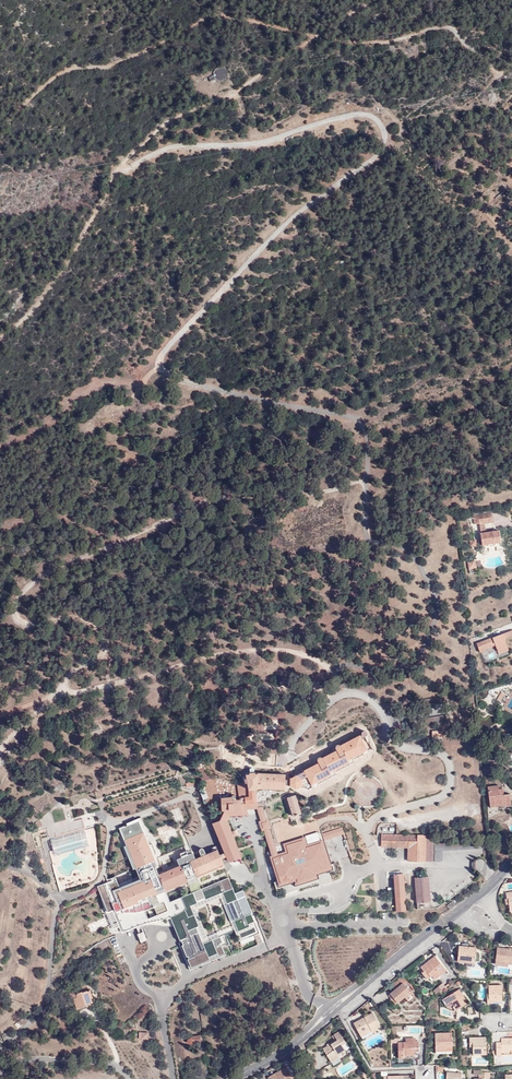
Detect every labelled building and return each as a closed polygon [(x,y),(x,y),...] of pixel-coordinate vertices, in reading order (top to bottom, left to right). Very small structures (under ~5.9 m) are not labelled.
[(214,70),(218,81),(228,77),(223,66),(214,70)] [(469,517),(473,516),(473,513),(491,511),(500,509),(500,507),(468,512),(469,517)] [(473,513),(473,516),(474,522),(479,522),(483,521),(492,520),(491,511),(473,513)] [(483,521),(479,522),(480,531),(491,530),(491,528),(484,528),(483,521)] [(491,530),(480,531),(479,532),(481,543),(487,542),(487,541),(493,541),(494,542),(500,541),(498,529),(491,530)] [(495,648),(497,653),(507,649),(504,641),(505,637),(511,635),(511,629),(475,643),(478,651),(484,649),(484,648),(494,644),(496,644),(497,646),(495,648)] [(253,666),(255,666),(257,665),(259,664),(259,663),(260,661),(260,658),(258,656),(256,655),(254,655),(253,655),(251,656),(249,658),(248,660),(249,662),(250,665),(253,666)] [(497,699),(504,702),(507,696),(501,692),(497,699)] [(423,717),(423,724),(451,722),(450,715),(423,717)] [(503,735),(511,731),(508,726),(500,730),(503,735)] [(290,781),(289,785),(290,786),(295,790),(302,786),(302,779),(307,777),(311,785),(330,775),(329,773),(348,763),(347,760),(367,750),(362,741),(363,739),(363,738),(366,736),(367,735),(366,732),(365,731),(364,731),(362,731),(361,733),(361,734),(361,735),(341,746),(339,745),(337,745),(336,745),(335,747),(337,751),(323,759),(321,757),(319,757),(318,758),(317,760),(318,762),(319,763),(290,779),(290,780),(290,781)] [(302,779),(302,786),(308,790),(337,775),(336,772),(355,762),(354,760),(368,752),(367,750),(347,760),(348,763),(329,773),(330,775),(311,785),(307,777),(302,779)] [(245,804),(256,803),(255,789),(258,789),(260,788),(284,789),(284,785),(284,780),(285,780),(285,775),(258,774),(258,775),(255,775),(255,774),(249,774),(249,775),(246,776),(247,779),(245,780),(245,783),(238,784),(240,800),(236,800),(236,797),(236,796),(235,795),(234,795),(233,795),(232,796),(232,797),(221,798),(222,810),(240,810),(240,804),(241,804),(245,804)] [(487,786),(489,807),(504,805),(505,807),(511,806),(509,794),(503,794),(502,788),(498,789),(498,785),(487,786)] [(287,799),(293,816),(301,814),(295,796),(287,799)] [(223,811),(224,812),(230,816),(247,815),(246,810),(257,808),(256,803),(245,804),(241,804),(240,804),(240,810),(222,810),(222,811),(223,811)] [(262,808),(258,808),(261,822),(260,822),(262,830),(264,830),(271,851),(275,850),(269,829),(270,828),(268,820),(266,820),(262,808)] [(224,853),(226,857),(228,862),(241,858),(227,822),(230,816),(224,812),(220,821),(213,822),(224,853)] [(49,838),(85,828),(82,818),(82,819),(81,816),(73,818),(74,821),(46,829),(47,830),(49,838)] [(196,876),(224,865),(221,858),(220,855),(216,846),(212,848),(213,852),(206,855),(204,850),(203,849),(202,849),(200,850),(200,852),(202,856),(195,859),(193,853),(191,849),(186,851),(180,854),(182,858),(177,860),(180,866),(159,875),(156,867),(158,866),(139,819),(127,824),(128,826),(120,829),(127,845),(124,847),(133,869),(136,868),(140,876),(118,885),(116,878),(97,886),(101,894),(103,898),(104,898),(106,900),(104,901),(109,911),(114,909),(123,929),(148,918),(145,910),(154,906),(157,915),(168,910),(174,926),(181,942),(182,942),(183,944),(182,945),(187,957),(188,956),(189,958),(188,959),(191,967),(225,953),(222,945),(227,943),(224,937),(226,936),(225,934),(235,930),(239,941),(259,933),(251,914),(252,913),(243,890),(235,893),(228,878),(170,902),(166,891),(165,889),(187,880),(188,880),(196,876)] [(322,835),(324,840),(343,834),(342,829),(322,835)] [(44,847),(42,841),(49,839),(47,830),(32,834),(36,849),(44,847)] [(275,850),(271,851),(267,853),(276,882),(274,883),(277,891),(283,889),(282,887),(294,884),(295,887),(319,880),(318,875),(329,872),(330,874),(337,872),(334,863),(332,864),(331,860),(326,860),(320,841),(324,840),(322,835),(322,833),(284,845),(286,852),(277,855),(275,850)] [(433,836),(381,834),(381,847),(408,848),(407,861),(432,861),(433,836)] [(326,860),(331,860),(324,840),(320,841),(326,860)] [(196,876),(197,878),(225,866),(224,865),(196,876)] [(396,912),(406,911),(403,874),(394,875),(396,912)] [(415,902),(430,901),(428,877),(414,878),(415,902)] [(188,880),(187,880),(165,889),(166,891),(188,882),(188,880)] [(103,898),(101,894),(100,894),(101,897),(102,901),(103,904),(116,935),(136,927),(139,933),(144,932),(142,928),(141,926),(146,926),(150,925),(156,925),(161,926),(166,926),(171,926),(174,926),(168,910),(157,915),(154,906),(145,910),(148,918),(123,929),(114,909),(109,911),(104,901),(106,900),(104,898),(103,898)] [(446,907),(448,910),(454,905),(452,902),(446,907)] [(464,960),(479,962),(481,952),(476,951),(476,948),(459,946),(457,962),(463,963),(464,960)] [(496,960),(504,961),(504,962),(508,963),(511,964),(511,948),(508,948),(508,949),(497,948),(496,960)] [(430,964),(427,961),(420,967),(423,970),(421,972),(427,980),(429,978),(432,981),(446,970),(436,958),(431,961),(432,962),(430,964)] [(417,991),(403,974),(402,975),(406,980),(415,992),(417,991)] [(406,980),(402,975),(390,984),(394,990),(390,993),(398,1003),(404,997),(409,1002),(415,997),(403,983),(406,980)] [(442,991),(451,984),(450,982),(441,989),(442,991)] [(487,1003),(498,1003),(498,999),(502,999),(502,985),(489,985),(489,996),(487,996),(487,1003)] [(90,998),(92,998),(90,990),(86,991),(85,987),(83,986),(82,986),(82,987),(81,988),(81,989),(80,989),(79,990),(78,990),(79,992),(76,993),(76,992),(72,993),(73,998),(76,1007),(92,1002),(90,998)] [(433,990),(437,995),(442,991),(441,989),(439,986),(433,990)] [(459,989),(444,998),(447,1004),(451,1001),(456,1009),(468,1003),(459,989)] [(398,1003),(390,993),(389,994),(392,999),(389,1001),(394,1006),(398,1003)] [(447,1004),(444,998),(442,999),(446,1007),(452,1009),(454,1010),(456,1009),(451,1001),(447,1004)] [(372,1012),(364,1017),(365,1018),(361,1020),(360,1019),(353,1023),(360,1036),(379,1025),(372,1012)] [(33,1017),(29,1013),(23,1018),(27,1021),(33,1017)] [(19,1021),(14,1025),(18,1029),(22,1025),(19,1021)] [(8,1030),(1,1036),(5,1039),(11,1034),(8,1030)] [(331,1045),(323,1050),(330,1062),(338,1057),(337,1054),(344,1049),(342,1045),(345,1043),(342,1038),(342,1037),(339,1032),(334,1035),(337,1040),(330,1044),(331,1045)] [(438,1037),(435,1037),(435,1049),(446,1049),(446,1047),(452,1047),(452,1033),(438,1033),(438,1037)] [(322,1049),(323,1050),(331,1045),(330,1044),(337,1040),(334,1035),(332,1036),(334,1040),(325,1045),(326,1046),(322,1049)] [(189,1044),(200,1042),(199,1036),(191,1037),(191,1038),(189,1039),(188,1040),(187,1042),(187,1043),(189,1044)] [(478,1052),(478,1055),(486,1055),(486,1037),(469,1037),(469,1047),(472,1047),(472,1052),(478,1052)] [(398,1058),(415,1058),(415,1047),(418,1048),(418,1041),(415,1041),(415,1038),(405,1038),(405,1042),(398,1042),(398,1058)] [(502,1053),(502,1050),(510,1050),(511,1050),(511,1038),(501,1038),(501,1042),(496,1042),(496,1055),(502,1055),(502,1053)] [(289,1076),(291,1075),(286,1067),(267,1077),(268,1078),(291,1078),(289,1076)]
